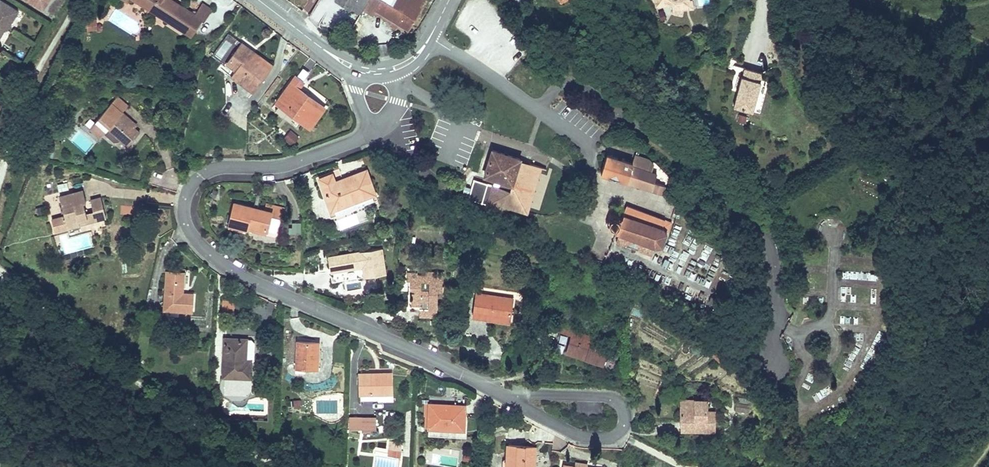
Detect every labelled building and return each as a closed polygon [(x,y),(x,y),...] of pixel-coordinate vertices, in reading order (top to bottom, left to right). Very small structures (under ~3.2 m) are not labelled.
[(18,10),(2,0),(0,0),(0,36),(5,28),(6,29),(18,10)] [(43,11),(50,0),(25,0),(43,11)] [(171,0),(131,0),(190,38),(201,21),(204,23),(211,12),(200,6),(195,14),(182,6),(180,8),(170,2),(171,0)] [(173,0),(171,0),(170,2),(180,8),(182,6),(173,0)] [(336,1),(350,9),(351,8),(361,14),(363,11),(367,4),(393,19),(391,22),(389,24),(396,28),(397,26),(399,23),(409,29),(422,7),(420,5),(423,0),(336,0),(336,1)] [(657,6),(672,3),(673,13),(681,15),(682,9),(683,1),(688,0),(656,0),(657,6)] [(683,1),(682,9),(692,7),(691,0),(688,0),(683,1)] [(202,3),(200,6),(211,12),(212,9),(202,3)] [(377,14),(391,22),(393,19),(367,4),(363,11),(374,18),(377,14)] [(407,32),(409,29),(399,23),(397,26),(407,32)] [(225,64),(234,71),(230,77),(252,94),(270,69),(251,55),(249,57),(247,55),(251,49),(241,42),(225,64)] [(273,65),(251,49),(247,55),(249,57),(251,55),(270,69),(273,65)] [(744,68),(742,76),(760,81),(762,73),(744,68)] [(326,108),(300,89),(305,82),(295,75),(274,103),(278,106),(275,111),(290,122),(293,118),(310,130),(326,108)] [(741,94),(737,93),(734,107),(753,112),(759,86),(761,81),(760,81),(742,76),(741,76),(738,88),(742,89),(741,94)] [(94,123),(105,133),(107,131),(119,141),(127,148),(140,133),(135,128),(123,118),(126,115),(122,113),(128,106),(117,96),(95,123),(94,123)] [(137,125),(126,115),(123,118),(135,128),(137,125)] [(94,123),(95,123),(90,119),(85,124),(90,129),(94,123)] [(104,134),(105,133),(94,123),(90,129),(89,130),(100,139),(104,134)] [(299,137),(290,130),(284,138),(292,145),(299,137)] [(119,141),(107,131),(105,133),(104,134),(114,143),(118,143),(119,141)] [(541,167),(519,160),(519,158),(493,150),(484,175),(501,180),(499,186),(474,179),(468,197),(504,208),(505,205),(527,211),(541,167)] [(653,164),(648,157),(635,154),(632,162),(607,154),(601,173),(651,189),(651,190),(662,193),(665,184),(655,181),(657,173),(651,171),(653,164)] [(343,180),(343,179),(335,181),(332,173),(320,178),(333,215),(377,199),(366,170),(347,177),(348,179),(343,180)] [(88,219),(86,213),(84,202),(86,202),(83,190),(60,196),(65,217),(64,217),(64,215),(52,218),(56,231),(81,225),(79,221),(88,219)] [(93,211),(96,221),(106,218),(101,197),(90,200),(93,211)] [(229,224),(246,228),(247,225),(267,230),(271,216),(273,206),(266,204),(265,211),(234,203),(229,224)] [(616,241),(652,254),(654,247),(655,247),(662,246),(671,221),(626,205),(622,217),(610,213),(606,224),(617,228),(615,233),(618,234),(616,241)] [(285,209),(273,206),(271,216),(282,219),(285,209)] [(93,211),(86,213),(88,219),(79,221),(81,225),(96,221),(93,211)] [(292,234),(301,233),(300,223),(291,224),(292,234)] [(266,233),(267,230),(247,225),(246,228),(266,233)] [(333,280),(386,272),(383,248),(329,256),(333,280)] [(193,311),(194,292),(184,291),(185,272),(166,270),(163,309),(193,311)] [(428,310),(437,310),(438,292),(442,292),(443,273),(425,272),(425,276),(417,276),(417,274),(407,274),(407,282),(410,282),(410,290),(414,291),(414,293),(412,293),(411,305),(420,306),(420,302),(428,302),(428,310)] [(509,321),(512,299),(476,293),(473,316),(509,321)] [(233,312),(234,301),(223,300),(222,311),(233,312)] [(437,310),(428,310),(419,309),(419,317),(436,318),(437,310)] [(559,332),(572,336),(575,326),(562,322),(559,332)] [(575,326),(572,336),(567,349),(587,356),(586,359),(603,364),(606,355),(609,343),(579,334),(581,328),(575,326)] [(254,360),(255,343),(251,340),(225,339),(223,376),(225,376),(225,385),(220,387),(224,396),(232,400),(241,401),(249,396),(253,390),(252,386),(253,360),(254,360)] [(314,365),(315,342),(297,341),(295,364),(314,365)] [(319,342),(315,342),(314,365),(295,364),(295,371),(306,372),(306,367),(314,368),(318,368),(319,342)] [(176,355),(183,356),(184,349),(177,348),(176,355)] [(566,352),(586,359),(587,356),(567,349),(566,352)] [(378,375),(377,372),(359,373),(360,394),(361,394),(361,400),(378,400),(378,401),(391,401),(391,394),(393,393),(393,375),(378,375)] [(695,400),(681,400),(680,429),(695,429),(714,430),(714,412),(706,412),(706,400),(705,400),(705,396),(695,396),(695,400)] [(428,403),(428,426),(427,427),(429,427),(466,428),(466,427),(467,402),(465,402),(455,402),(449,402),(449,404),(447,404),(447,402),(428,401),(428,403)] [(735,411),(750,413),(751,405),(736,403),(735,411)] [(371,431),(371,429),(376,429),(376,416),(349,416),(349,428),(362,428),(362,431),(371,431)] [(847,429),(852,425),(847,419),(842,422),(847,429)] [(467,427),(466,427),(466,428),(429,427),(428,435),(467,436),(467,427)] [(388,449),(401,450),(402,443),(389,441),(388,449)] [(507,443),(506,465),(536,466),(537,444),(507,443)] [(400,457),(401,450),(388,449),(387,456),(400,457)]
